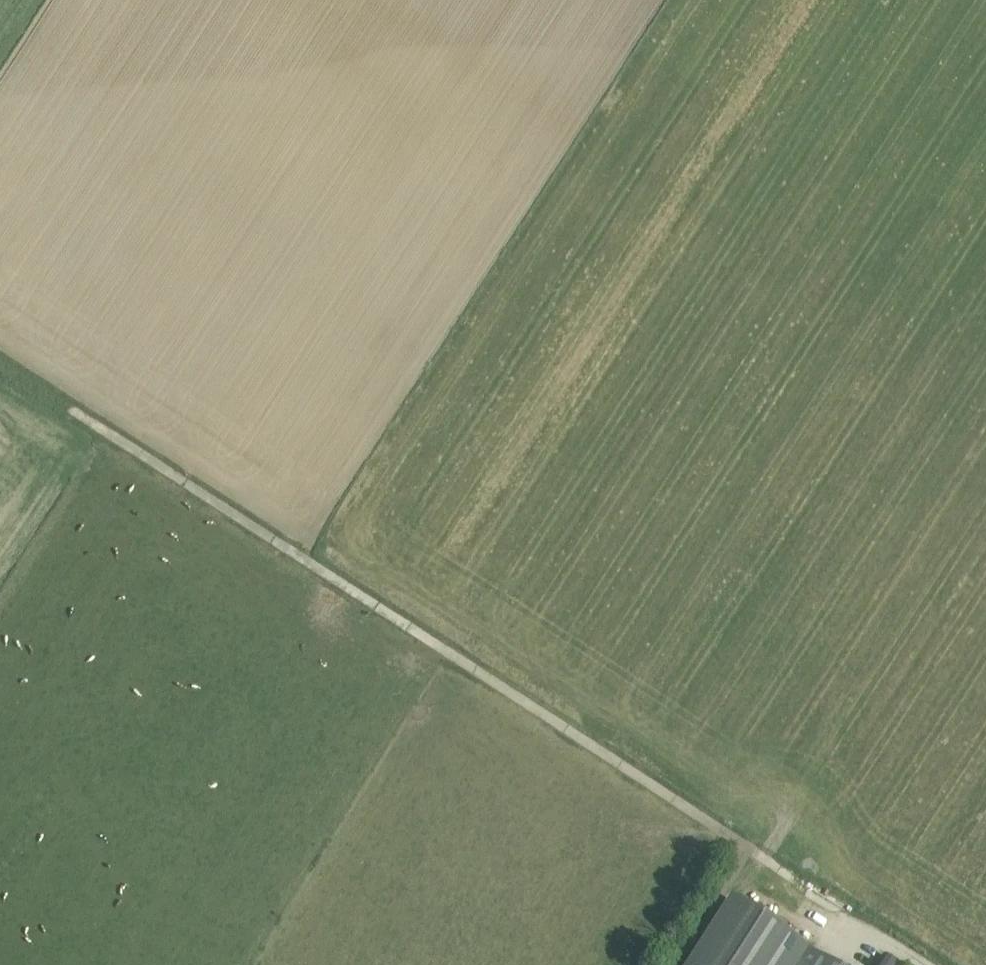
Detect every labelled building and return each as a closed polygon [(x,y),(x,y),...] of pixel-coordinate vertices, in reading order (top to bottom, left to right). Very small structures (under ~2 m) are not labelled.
[(695,964),(794,964),(805,947),(736,902),(695,964)] [(794,964),(834,964),(805,947),(794,964)] [(884,955),(877,964),(899,964),(884,955)]
